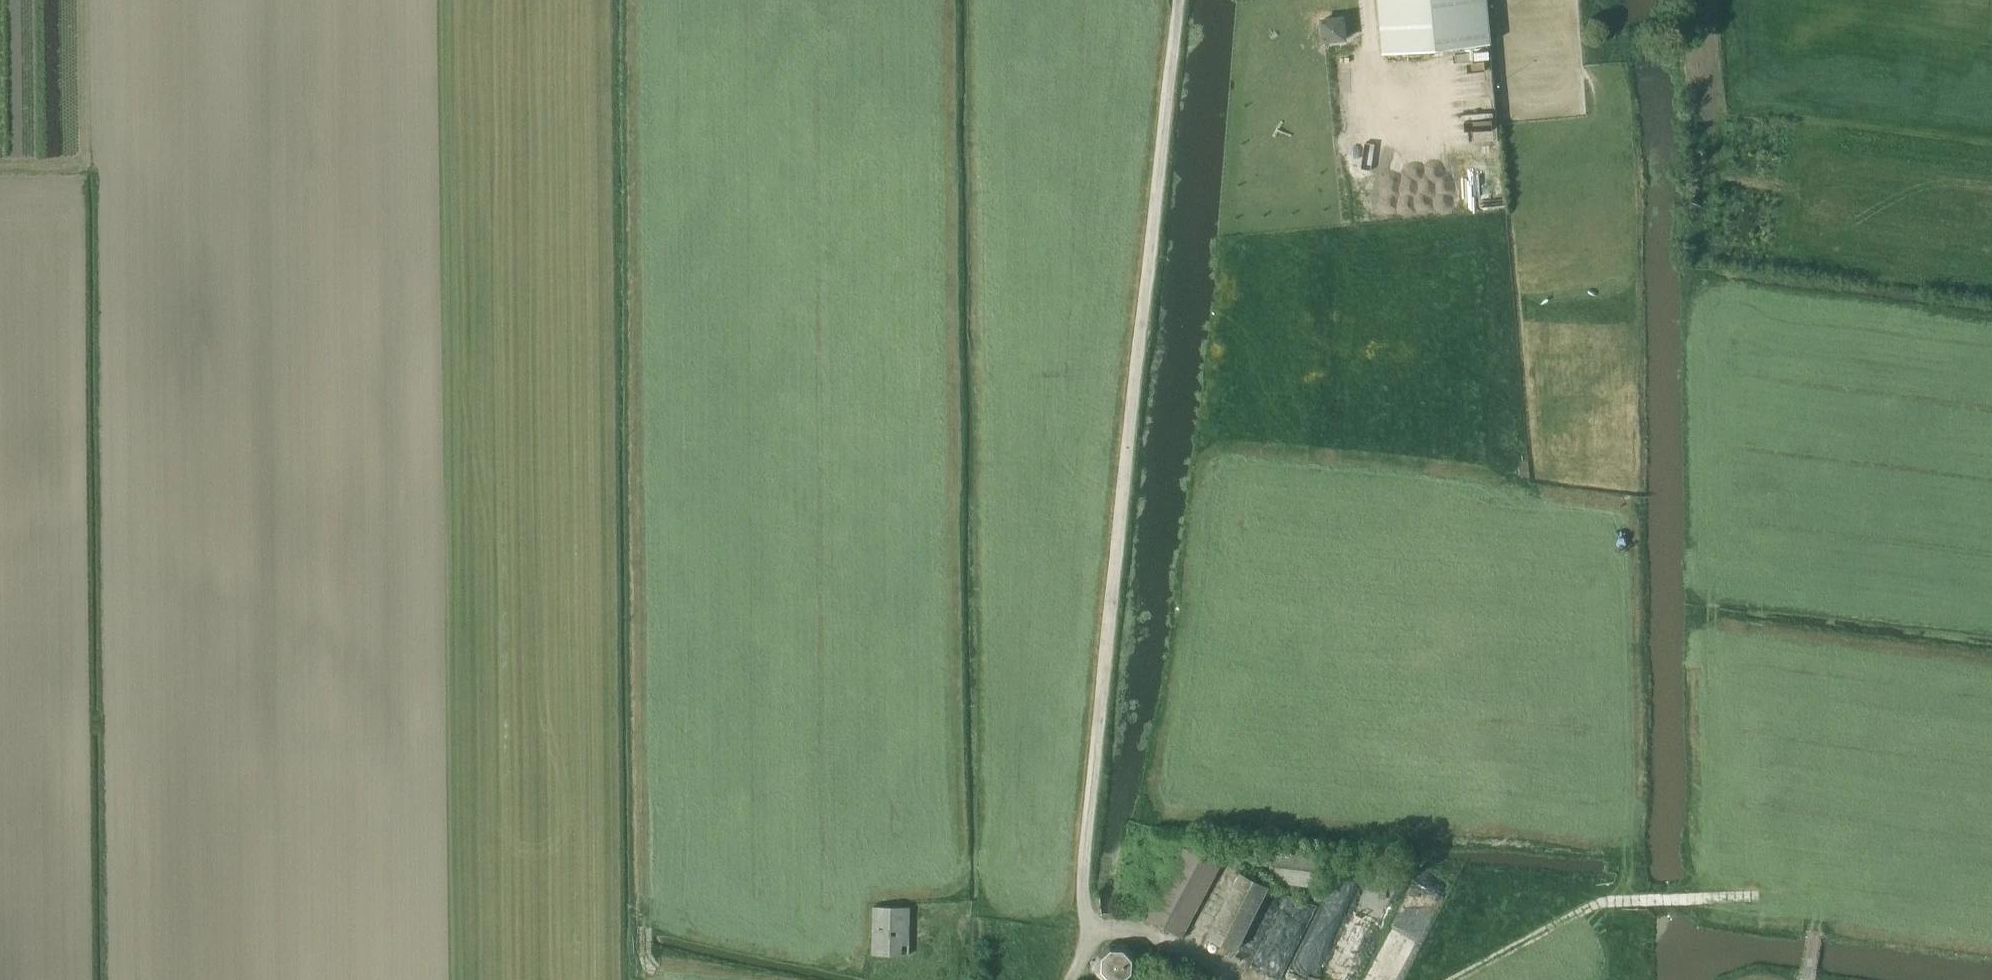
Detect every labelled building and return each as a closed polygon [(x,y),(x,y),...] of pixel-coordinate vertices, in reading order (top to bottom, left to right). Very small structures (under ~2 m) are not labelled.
[(1383,52),(1411,49),(1424,193),(1503,185),(1490,42),(1487,0),(1378,0),(1383,52)] [(1342,18),(1321,21),(1323,41),(1344,39),(1342,18)] [(1146,916),(1182,935),(1220,865),(1184,846),(1146,916)] [(1268,879),(1320,886),(1324,854),(1272,847),(1268,879)] [(1207,934),(1236,949),(1268,884),(1239,870),(1207,934)] [(871,952),(908,953),(908,905),(872,904),(871,952)] [(1136,972),(1137,955),(1125,942),(1108,942),(1102,946),(1096,954),(1096,958),(1091,958),(1090,970),(1096,970),(1105,979),(1128,979),(1136,972)]
